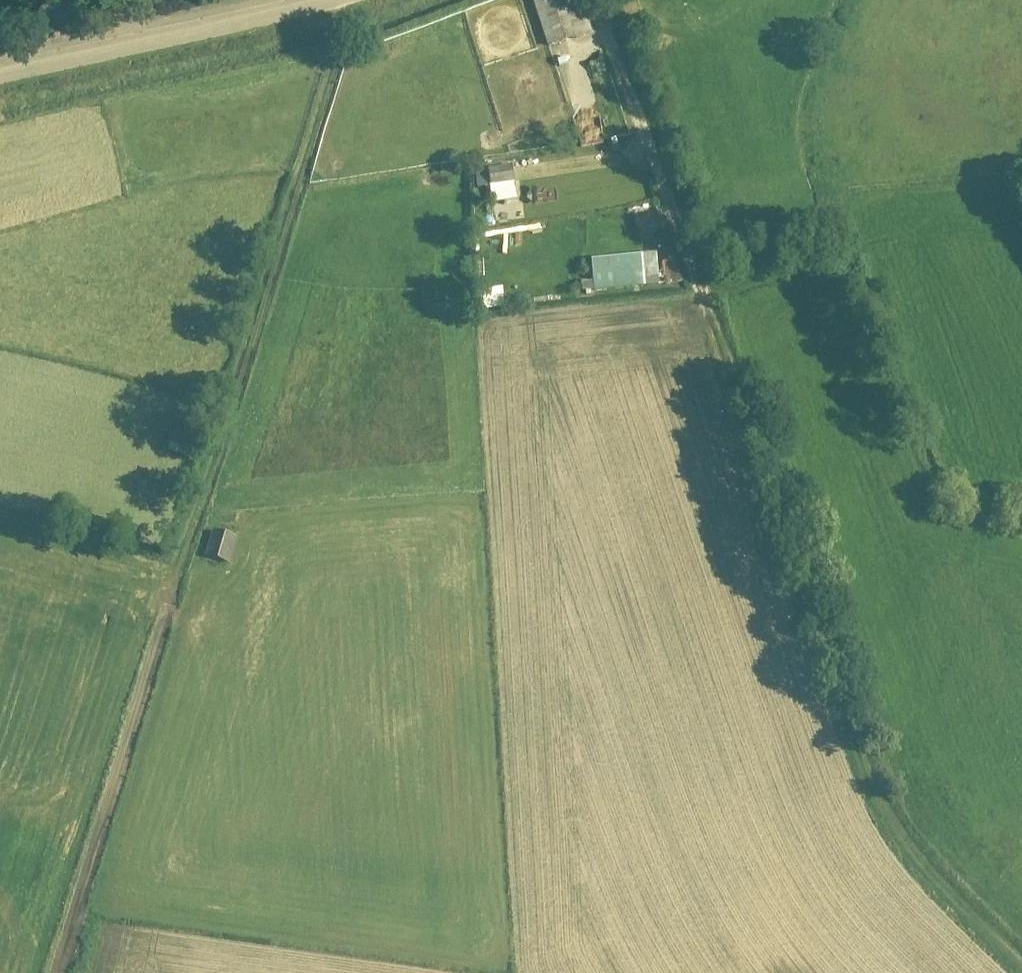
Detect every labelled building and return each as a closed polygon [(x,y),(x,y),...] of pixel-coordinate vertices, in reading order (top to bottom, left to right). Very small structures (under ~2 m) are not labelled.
[(551,53),(593,38),(580,0),(532,0),(551,53)] [(610,165),(606,138),(512,152),(516,180),(610,165)] [(489,168),(492,187),(513,184),(511,165),(489,168)] [(642,258),(591,265),(594,289),(645,282),(642,258)] [(216,533),(207,559),(230,568),(240,542),(216,533)]
